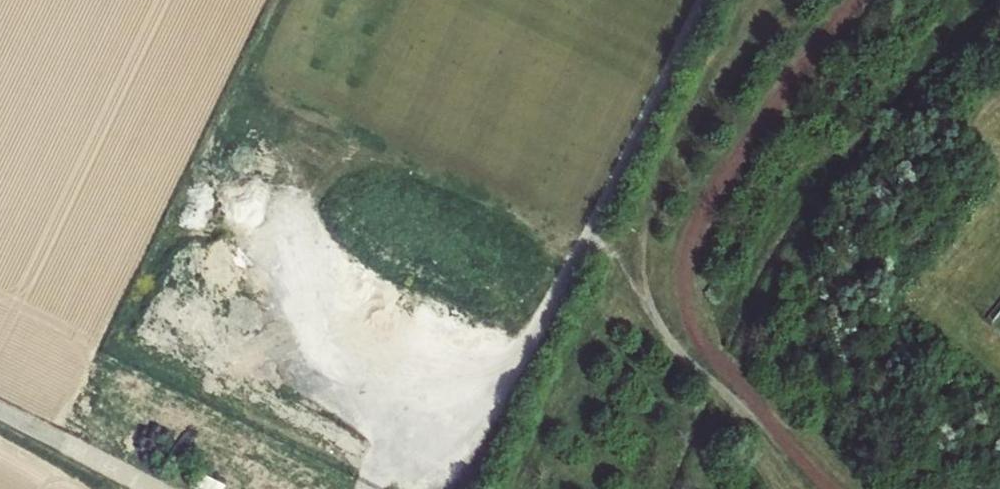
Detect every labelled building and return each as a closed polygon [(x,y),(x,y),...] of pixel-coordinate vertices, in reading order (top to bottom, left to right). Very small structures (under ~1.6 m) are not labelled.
[(226,484),(200,474),(195,488),(198,488),(224,488),(226,484)]
